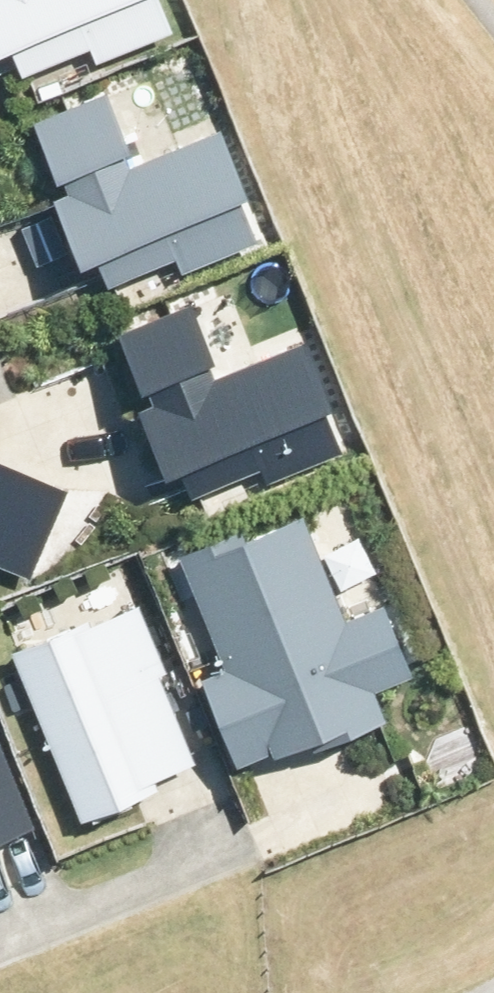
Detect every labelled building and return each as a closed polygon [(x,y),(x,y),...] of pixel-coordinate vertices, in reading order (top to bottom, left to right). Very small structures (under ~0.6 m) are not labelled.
[(177,0),(0,0),(0,84),(6,100),(121,58),(189,33),(177,0)] [(281,245),(239,116),(143,148),(130,108),(43,136),(99,305),(281,245)] [(344,441),(309,346),(227,376),(207,321),(128,350),(182,499),(344,441)] [(63,491),(0,465),(0,568),(27,579),(63,491)] [(326,475),(161,544),(250,756),(415,687),(326,475)] [(0,602),(0,618),(74,804),(197,756),(118,556),(0,602)] [(33,813),(0,729),(0,826),(33,813)]
